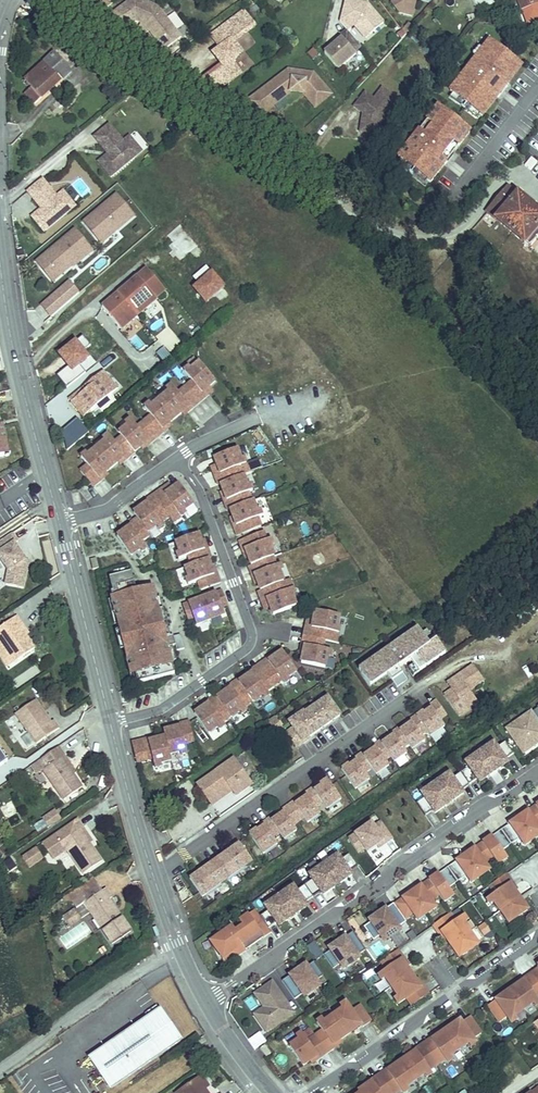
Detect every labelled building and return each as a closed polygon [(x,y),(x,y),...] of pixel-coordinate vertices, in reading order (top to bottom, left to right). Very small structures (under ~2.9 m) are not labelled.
[(142,0),(130,0),(114,12),(110,20),(131,29),(133,24),(136,22),(140,24),(144,25),(148,32),(163,51),(181,38),(158,7),(142,0)] [(348,0),(345,0),(339,22),(347,31),(354,25),(366,38),(383,23),(367,5),(348,0)] [(391,3),(399,13),(412,16),(416,0),(392,0),(391,3)] [(537,3),(537,0),(518,0),(522,9),(537,3)] [(243,12),(210,37),(219,49),(213,54),(221,64),(223,67),(204,82),(213,95),(241,74),(231,62),(239,56),(229,42),(232,40),(233,39),(253,24),(243,12)] [(409,23),(404,28),(408,32),(413,27),(409,23)] [(144,25),(140,24),(139,26),(145,34),(148,32),(144,25)] [(255,27),(253,24),(233,39),(235,42),(255,27)] [(361,47),(347,31),(339,37),(341,39),(333,46),(324,53),(338,70),(356,55),(354,53),(361,47)] [(406,35),(402,31),(397,34),(402,39),(406,35)] [(331,44),(333,46),(341,39),(339,37),(331,44)] [(229,42),(239,56),(242,54),(232,40),(229,42)] [(506,86),(522,65),(491,41),(478,57),(477,56),(450,91),(482,116),(499,94),(496,91),(503,83),(506,86)] [(49,50),(25,79),(32,85),(26,93),(36,102),(67,65),(49,50)] [(201,79),(204,82),(223,67),(221,64),(201,79)] [(315,108),(331,95),(313,74),(288,70),(247,102),(259,117),(290,93),(304,95),(315,108)] [(499,94),(506,86),(503,83),(496,91),(499,94)] [(374,99),(365,92),(354,106),(363,113),(360,132),(379,135),(381,121),(397,100),(382,88),(374,99)] [(470,132),(439,108),(426,124),(425,123),(398,157),(431,182),(447,162),(443,159),(450,151),(453,154),(470,132)] [(123,142),(109,125),(94,137),(106,152),(109,149),(111,152),(108,155),(98,162),(111,177),(136,157),(130,150),(136,145),(129,137),(123,142)] [(142,152),(136,145),(130,150),(136,157),(142,152)] [(447,162),(453,154),(450,151),(443,159),(447,162)] [(56,197),(42,180),(27,192),(39,207),(42,204),(44,207),(41,209),(32,217),(44,232),(69,212),(63,205),(70,200),(63,192),(56,197)] [(537,206),(534,210),(527,204),(508,187),(487,212),(529,248),(536,239),(537,240),(537,207),(537,206)] [(117,226),(132,213),(116,194),(83,222),(92,233),(98,228),(102,233),(115,223),(117,226)] [(75,207),(70,200),(63,205),(69,212),(75,207)] [(530,200),(527,204),(534,210),(537,206),(530,200)] [(134,216),(132,213),(117,226),(115,223),(102,233),(98,228),(92,233),(101,244),(134,216)] [(179,261),(189,254),(194,260),(203,254),(181,223),(162,237),(179,261)] [(75,261),(90,248),(75,229),(36,262),(44,272),(50,267),(54,271),(71,257),(75,261)] [(93,251),(90,248),(75,261),(71,257),(54,271),(50,267),(44,272),(53,282),(72,266),(73,267),(93,251)] [(236,277),(224,264),(176,304),(189,320),(216,298),(213,295),(236,277)] [(149,291),(155,299),(165,290),(147,269),(102,307),(116,323),(131,310),(133,312),(149,299),(146,294),(149,291)] [(69,282),(51,297),(61,308),(79,293),(69,282)] [(231,297),(236,293),(229,285),(222,291),(225,295),(228,293),(231,297)] [(120,328),(155,299),(149,291),(146,294),(149,299),(133,312),(131,310),(116,323),(120,328)] [(239,296),(236,293),(231,297),(228,293),(225,295),(231,303),(239,296)] [(51,297),(41,306),(51,317),(61,308),(51,297)] [(68,367),(57,377),(66,389),(85,374),(79,366),(88,359),(83,352),(90,346),(82,337),(59,356),(68,367)] [(156,353),(162,363),(171,357),(165,347),(156,353)] [(210,386),(215,382),(200,363),(191,370),(189,368),(184,372),(192,382),(185,388),(198,403),(206,397),(202,393),(210,386)] [(102,372),(87,385),(90,388),(79,397),(76,394),(69,399),(83,416),(117,389),(102,372)] [(79,397),(90,388),(87,385),(76,394),(79,397)] [(160,399),(176,418),(181,413),(189,407),(190,409),(198,403),(185,388),(178,393),(172,386),(167,390),(168,392),(160,399)] [(202,393),(206,397),(213,391),(210,386),(202,393)] [(170,423),(176,418),(160,399),(152,406),(150,404),(145,408),(151,416),(144,422),(157,437),(164,431),(163,429),(170,423)] [(181,413),(183,415),(190,409),(189,407),(181,413)] [(122,437),(135,452),(140,448),(148,441),(149,443),(157,437),(144,422),(137,428),(131,420),(125,424),(127,426),(119,433),(122,437)] [(163,429),(164,431),(172,425),(170,423),(163,429)] [(96,449),(112,467),(118,463),(125,457),(127,459),(135,452),(122,437),(114,443),(108,435),(103,439),(105,442),(96,449)] [(140,448),(142,450),(149,443),(148,441),(140,448)] [(93,487),(101,480),(99,478),(106,472),(112,467),(96,449),(88,455),(86,453),(81,457),(87,465),(80,471),(93,487)] [(237,449),(214,458),(217,465),(220,474),(214,476),(218,485),(220,484),(243,476),(249,473),(243,458),(241,459),(237,449)] [(118,463),(119,465),(127,459),(125,457),(118,463)] [(220,474),(217,465),(211,467),(214,476),(220,474)] [(108,474),(106,472),(99,478),(101,480),(108,474)] [(229,500),(232,509),(251,501),(248,493),(252,491),(250,485),(247,486),(243,476),(220,484),(223,491),(227,501),(229,500)] [(165,494),(173,489),(170,484),(162,489),(165,494)] [(193,505),(179,485),(173,489),(165,494),(162,489),(154,495),(157,500),(168,516),(173,523),(186,513),(184,511),(193,505)] [(227,501),(223,491),(220,492),(227,510),(230,510),(232,509),(229,500),(227,501)] [(150,505),(157,500),(154,495),(138,506),(139,509),(148,503),(150,505)] [(168,516),(157,500),(150,505),(148,503),(139,509),(133,513),(137,518),(148,533),(156,526),(158,529),(164,525),(161,521),(168,516)] [(239,525),(242,534),(261,527),(257,518),(262,516),(259,510),(256,511),(253,501),(251,501),(232,509),(230,510),(232,516),(236,526),(239,525)] [(236,526),(232,516),(230,517),(237,536),(242,534),(239,525),(236,526)] [(137,518),(129,524),(131,526),(123,532),(117,536),(131,556),(140,550),(141,552),(147,548),(141,540),(149,535),(148,533),(137,518)] [(263,532),(244,539),(247,548),(245,549),(248,559),(251,565),(253,564),(272,557),(274,557),(270,547),(273,546),(271,539),(266,541),(263,532)] [(29,560),(23,559),(22,553),(15,543),(19,541),(13,533),(0,541),(0,557),(9,570),(6,583),(23,587),(29,560)] [(201,540),(198,534),(175,542),(179,552),(176,553),(179,560),(188,556),(192,565),(208,559),(210,558),(207,549),(204,550),(201,540)] [(247,548),(244,539),(239,541),(246,560),(248,559),(245,549),(247,548)] [(272,557),(253,564),(257,573),(254,574),(258,584),(260,591),(283,582),(279,572),(282,571),(280,565),(276,566),(272,557)] [(210,566),(208,559),(192,565),(185,568),(189,578),(186,579),(188,585),(198,582),(201,590),(220,583),(216,574),(214,575),(210,566)] [(257,573),(253,564),(251,565),(248,566),(255,585),(258,584),(254,574),(257,573)] [(114,576),(109,577),(113,591),(111,592),(121,630),(123,630),(125,639),(123,640),(126,654),(130,653),(137,683),(174,674),(168,647),(176,645),(173,636),(173,635),(165,637),(161,638),(159,630),(163,629),(154,596),(151,597),(149,588),(136,591),(131,572),(129,573),(127,568),(113,571),(114,576)] [(270,608),(273,615),(296,606),(292,596),(295,595),(289,580),(283,582),(260,591),(258,592),(261,601),(267,599),(270,608)] [(227,605),(222,591),(202,599),(210,620),(224,615),(221,607),(227,605)] [(210,620),(202,599),(183,606),(188,620),(193,618),(196,625),(210,620)] [(265,610),(270,608),(267,599),(261,601),(265,610)] [(339,616),(315,611),(314,618),(312,628),(306,626),(304,636),(323,640),(336,643),(340,627),(337,627),(339,616)] [(0,628),(0,639),(16,661),(35,648),(20,625),(23,624),(17,616),(0,628)] [(424,623),(417,628),(427,642),(434,637),(424,623)] [(445,653),(434,637),(427,642),(417,628),(392,645),(393,646),(386,650),(371,660),(374,664),(362,673),(370,685),(387,673),(397,666),(399,668),(411,660),(414,664),(419,671),(445,653)] [(177,651),(184,649),(180,635),(173,636),(176,645),(177,651)] [(304,636),(302,646),(304,646),(302,656),(301,663),(325,668),(327,657),(330,658),(331,651),(322,649),(323,640),(304,636)] [(270,664),(262,669),(274,686),(281,680),(284,684),(289,680),(288,678),(296,671),(282,652),(276,656),(268,662),(270,664)] [(275,654),(259,665),(262,669),(270,664),(268,662),(276,656),(275,654)] [(371,660),(359,669),(362,673),(374,664),(371,660)] [(419,671),(414,664),(408,667),(414,675),(419,671)] [(259,665),(243,676),(245,678),(253,672),(255,674),(262,669),(259,665)] [(399,668),(397,666),(387,673),(397,687),(407,680),(399,668)] [(472,666),(468,669),(478,684),(482,680),(472,666)] [(274,686),(262,669),(255,674),(253,672),(245,678),(239,682),(240,685),(252,701),(253,702),(262,696),(263,699),(269,695),(266,691),(274,686)] [(451,690),(444,695),(459,716),(478,703),(470,691),(479,685),(478,684),(468,669),(467,669),(452,680),(456,687),(451,690)] [(239,682),(237,680),(221,692),(223,694),(231,688),(233,690),(240,685),(239,682)] [(447,684),(451,690),(456,687),(452,680),(447,684)] [(252,701),(240,685),(233,690),(231,688),(223,694),(217,698),(218,700),(230,717),(231,718),(239,712),(241,714),(247,710),(244,706),(252,701)] [(17,710),(38,740),(61,724),(55,717),(52,719),(36,696),(17,710)] [(217,698),(215,696),(199,707),(201,709),(209,704),(210,706),(218,700),(217,698)] [(327,697),(315,706),(328,724),(340,715),(327,697)] [(230,717),(218,700),(210,706),(209,704),(201,709),(194,714),(209,734),(217,727),(219,730),(225,726),(222,722),(230,717)] [(439,720),(447,715),(436,700),(429,706),(431,708),(424,713),(423,712),(416,717),(426,731),(430,736),(444,726),(439,720)] [(317,732),(328,724),(315,706),(304,714),(317,732)] [(509,734),(523,754),(536,744),(535,742),(537,740),(537,720),(532,712),(532,711),(513,724),(516,729),(509,734)] [(317,732),(304,714),(303,712),(289,722),(293,728),(286,733),(296,748),(304,742),(303,742),(302,740),(309,736),(310,737),(317,732)] [(412,722),(421,735),(426,731),(416,717),(415,716),(403,725),(404,727),(412,722)] [(284,730),(274,717),(268,721),(277,735),(284,730)] [(11,731),(19,728),(16,718),(8,721),(11,731)] [(189,722),(179,724),(180,727),(171,729),(163,731),(165,737),(170,755),(180,752),(181,755),(187,753),(185,744),(194,741),(189,722)] [(408,744),(412,749),(424,740),(421,735),(412,722),(404,727),(399,731),(408,744)] [(506,729),(509,734),(516,729),(513,724),(506,729)] [(385,738),(386,740),(393,735),(403,748),(408,744),(399,731),(398,729),(385,738)] [(386,740),(381,744),(390,757),(394,762),(406,753),(403,748),(393,735),(386,740)] [(149,741),(148,739),(132,743),(137,763),(153,758),(155,768),(162,766),(161,764),(171,761),(170,755),(165,737),(158,739),(149,741)] [(367,750),(369,752),(376,748),(385,761),(390,757),(381,744),(379,742),(367,750)] [(505,759),(513,754),(504,742),(497,747),(493,742),(479,752),(493,772),(495,770),(496,771),(508,763),(505,759)] [(61,744),(44,755),(49,764),(45,767),(66,797),(85,784),(64,755),(67,753),(61,744)] [(369,752),(364,756),(372,768),(376,774),(388,766),(385,761),(376,748),(369,752)] [(460,773),(469,785),(477,779),(479,783),(491,775),(490,774),(493,772),(479,752),(465,762),(468,767),(460,773)] [(348,764),(341,769),(355,789),(369,779),(364,773),(372,768),(364,756),(362,753),(354,758),(356,761),(349,766),(348,764)] [(44,755),(39,758),(45,767),(49,764),(44,755)] [(209,802),(230,787),(232,791),(236,796),(252,785),(234,759),(197,785),(209,802)] [(461,790),(469,785),(460,773),(453,778),(449,773),(435,783),(448,803),(451,801),(452,802),(463,794),(461,790)] [(340,800),(327,780),(319,785),(320,786),(314,791),(312,788),(304,794),(306,796),(319,815),(340,800)] [(416,803),(425,816),(433,810),(435,814),(447,805),(446,804),(448,803),(435,783),(420,793),(424,798),(416,803)] [(230,787),(209,802),(212,805),(232,791),(230,787)] [(74,812),(85,804),(80,796),(69,804),(74,812)] [(306,796),(301,800),(295,805),(304,818),(307,823),(319,815),(306,796)] [(287,806),(298,822),(304,818),(295,805),(301,800),(300,798),(287,806)] [(5,819),(17,813),(10,801),(0,806),(0,809),(5,819)] [(501,830),(511,844),(520,838),(525,846),(537,837),(537,804),(501,830)] [(275,815),(277,817),(283,813),(293,826),(298,822),(287,806),(275,815)] [(48,827),(61,817),(54,808),(41,818),(48,827)] [(277,817),(272,821),(280,832),(284,839),(296,831),(293,826),(283,813),(277,817)] [(256,829),(249,834),(263,854),(277,844),(272,838),(280,832),(272,821),(270,818),(262,823),(264,826),(257,831),(256,829)] [(66,850),(82,876),(101,865),(89,844),(81,830),(84,829),(79,821),(43,843),(52,859),(66,850)] [(385,844),(393,839),(381,822),(374,827),(371,823),(348,839),(358,853),(365,848),(367,852),(377,846),(383,841),(385,844)] [(92,843),(84,829),(81,830),(89,844),(92,843)] [(501,830),(447,867),(457,882),(466,876),(471,883),(490,870),(485,863),(492,857),(498,865),(507,858),(502,851),(511,844),(501,830)] [(228,852),(190,879),(202,897),(252,862),(237,841),(231,846),(233,849),(228,852)] [(28,865),(41,857),(35,847),(22,855),(28,865)] [(349,872),(358,867),(349,854),(341,860),(337,855),(323,865),(337,884),(339,883),(340,884),(352,876),(349,872)] [(304,885),(313,898),(321,892),(323,895),(335,887),(334,886),(337,884),(323,865),(309,875),(312,880),(304,885)] [(394,905),(404,919),(412,913),(418,921),(437,908),(431,900),(439,895),(444,902),(454,896),(448,888),(457,882),(447,867),(394,905)] [(511,883),(505,874),(489,886),(494,894),(486,900),(490,905),(493,903),(499,911),(500,911),(519,898),(514,892),(509,884),(511,883)] [(74,912),(82,907),(98,897),(89,883),(65,899),(74,912)] [(305,903),(313,898),(304,885),(296,891),(293,886),(279,896),(292,916),(295,914),(296,915),(307,907),(305,903)] [(98,897),(82,907),(109,949),(127,936),(106,904),(109,902),(103,893),(98,897)] [(260,917),(268,929),(276,923),(279,927),(290,918),(290,917),(292,916),(279,896),(264,906),(268,911),(260,917)] [(519,898),(500,911),(508,923),(527,910),(519,898)] [(394,905),(393,904),(385,910),(386,912),(371,922),(364,927),(373,941),(380,936),(384,941),(400,930),(398,927),(406,922),(404,919),(394,905)] [(264,938),(271,933),(268,929),(260,917),(255,910),(239,921),(243,927),(235,931),(232,926),(213,940),(225,964),(263,937),(264,938)] [(369,921),(371,922),(386,912),(385,910),(369,921)] [(73,913),(66,917),(72,927),(79,922),(73,913)] [(450,913),(434,925),(439,933),(442,931),(447,939),(451,945),(470,932),(464,923),(468,921),(464,915),(456,921),(450,913)] [(66,917),(61,920),(67,930),(72,927),(66,917)] [(365,950),(353,932),(345,938),(346,940),(330,950),(323,955),(333,969),(340,964),(344,969),(360,958),(358,955),(365,950)] [(478,944),(470,932),(451,945),(460,957),(478,944)] [(329,949),(330,950),(346,940),(345,938),(329,949)] [(314,942),(307,947),(316,960),(323,955),(314,942)] [(403,958),(397,950),(381,962),(386,969),(378,975),(382,981),(385,978),(392,987),(411,974),(406,967),(401,960),(403,958)] [(290,975),(281,981),(294,999),(302,994),(304,997),(320,985),(316,980),(323,975),(313,962),(307,966),(291,977),(290,975)] [(291,977),(307,966),(305,965),(290,975),(291,977)] [(412,1006),(428,994),(423,986),(420,988),(415,980),(411,974),(392,987),(398,996),(394,998),(398,1004),(406,998),(412,1006)] [(537,999),(537,984),(531,974),(524,979),(524,980),(517,985),(510,990),(523,1010),(532,1003),(535,1007),(537,1004),(537,1000),(537,999)] [(272,982),(254,994),(264,1008),(269,1015),(259,1022),(266,1032),(294,1013),(287,1002),(284,1004),(283,1002),(285,1000),(272,982)] [(523,1010),(510,990),(488,1006),(499,1022),(507,1017),(511,1023),(517,1019),(515,1016),(523,1010)] [(362,1028),(370,1022),(359,1005),(351,1011),(345,1002),(340,1006),(342,1010),(333,1016),(347,1035),(361,1025),(362,1028)] [(254,1015),(259,1022),(269,1015),(264,1008),(254,1015)] [(179,1042),(159,1011),(89,1059),(110,1090),(179,1042)] [(315,1036),(326,1053),(334,1047),(333,1045),(340,1040),(347,1035),(333,1016),(325,1022),(322,1019),(317,1023),(322,1031),(315,1036)] [(473,1039),(481,1034),(469,1017),(462,1023),(460,1020),(446,1030),(459,1050),(468,1043),(470,1047),(476,1043),(473,1039)] [(425,1048),(437,1064),(444,1059),(447,1063),(452,1059),(450,1056),(459,1050),(446,1030),(439,1035),(431,1040),(433,1043),(425,1048)] [(255,1050),(266,1040),(259,1031),(247,1040),(255,1050)] [(318,1058),(326,1053),(315,1036),(307,1041),(302,1033),(296,1037),(298,1040),(290,1046),(303,1066),(310,1061),(317,1056),(318,1058)] [(422,1043),(425,1048),(433,1043),(431,1040),(439,1035),(437,1033),(422,1043)] [(408,1056),(416,1051),(418,1053),(425,1048),(422,1043),(407,1054),(408,1056)] [(270,1053),(264,1045),(260,1049),(266,1057),(270,1053)] [(429,1070),(437,1064),(425,1048),(418,1053),(416,1051),(408,1056),(402,1061),(415,1080),(424,1074),(426,1077),(432,1073),(429,1070)] [(391,1092),(396,1092),(400,1090),(403,1092),(404,1092),(409,1090),(406,1086),(415,1080),(402,1061),(395,1066),(387,1071),(389,1073),(381,1079),(391,1092)] [(378,1074),(381,1079),(389,1073),(387,1071),(395,1066),(394,1063),(378,1074)] [(178,1088),(181,1092),(210,1092),(205,1086),(212,1081),(204,1070),(178,1088)] [(374,1084),(381,1079),(378,1074),(363,1085),(365,1087),(372,1082),(374,1084)] [(381,1079),(374,1084),(372,1082),(365,1087),(358,1092),(359,1092),(391,1092),(381,1079)]
